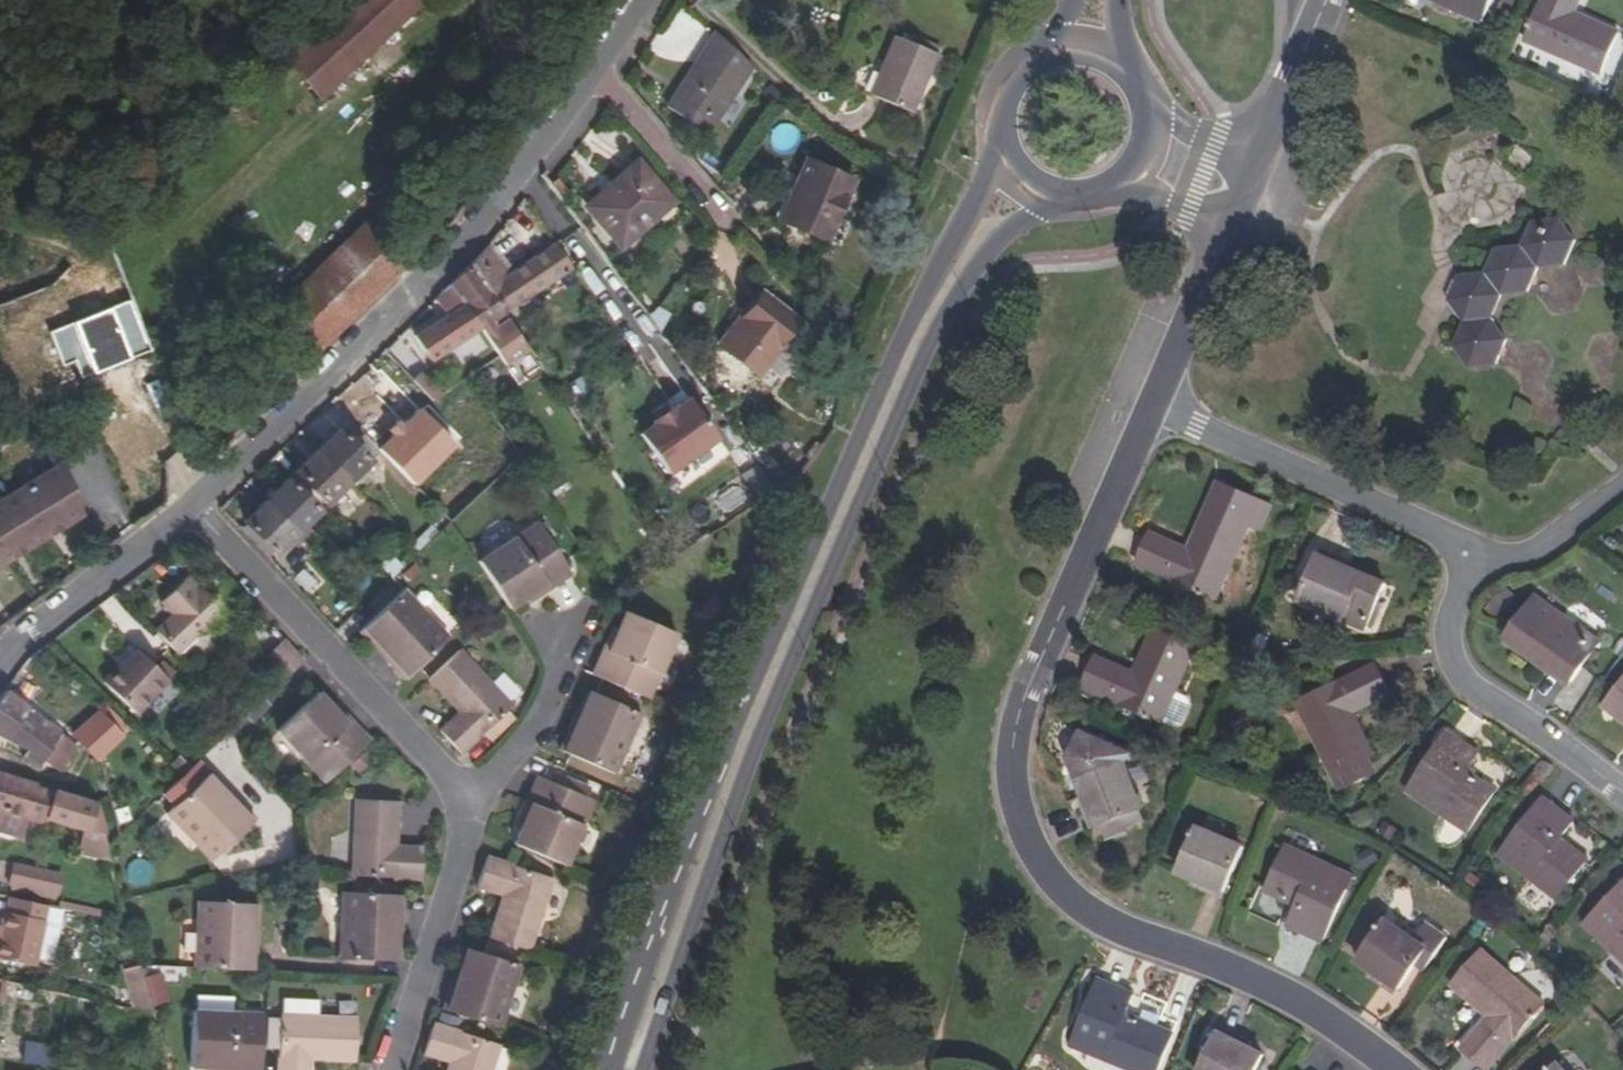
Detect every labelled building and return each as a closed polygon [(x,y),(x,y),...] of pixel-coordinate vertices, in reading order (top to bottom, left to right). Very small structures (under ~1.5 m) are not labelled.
[(303,119),(429,2),(427,0),(346,0),(263,76),(265,78),(303,119)] [(1482,24),(1493,0),(1428,0),(1482,24)] [(1581,0),(1545,0),(1527,43),(1601,75),(1619,33),(1575,14),(1581,0)] [(697,68),(678,96),(674,94),(666,106),(708,134),(752,67),(715,32),(694,65),(697,68)] [(869,94),(913,112),(937,53),(894,35),(869,94)] [(678,96),(697,68),(694,65),(674,94),(678,96)] [(780,220),(827,241),(853,181),(806,159),(780,220)] [(586,206),(621,246),(672,202),(638,162),(586,206)] [(1583,237),(1567,215),(1541,218),(1530,241),(1505,245),(1496,267),(1469,272),(1458,296),(1472,317),(1462,340),(1478,362),(1503,358),(1514,335),(1500,315),(1511,291),(1536,287),(1547,263),(1573,259),(1583,237)] [(269,313),(313,357),(408,265),(364,220),(269,313)] [(509,273),(488,245),(471,264),(505,314),(572,269),(554,243),(509,273)] [(479,331),(505,314),(471,264),(449,286),(479,331)] [(431,363),(479,331),(449,286),(435,300),(445,315),(413,336),(431,363)] [(781,376),(811,337),(793,324),(798,318),(763,292),(720,347),(760,377),(768,365),(781,376)] [(412,373),(393,342),(383,352),(401,379),(412,373)] [(430,365),(412,380),(432,403),(449,387),(430,365)] [(583,375),(563,385),(571,400),(590,391),(583,375)] [(342,412),(332,401),(320,413),(330,423),(342,412)] [(674,446),(660,456),(689,496),(738,460),(708,420),(695,430),(693,428),(689,431),(676,441),(672,444),(674,446)] [(672,434),(676,441),(689,431),(684,425),(672,434)] [(316,450),(349,483),(371,461),(338,428),(316,450)] [(327,504),(349,483),(316,450),(295,471),(327,504)] [(79,517),(59,466),(0,502),(0,565),(79,517)] [(1153,529),(1140,559),(1217,593),(1250,518),(1259,522),(1268,499),(1219,477),(1189,545),(1153,529)] [(265,501),(297,534),(320,511),(288,478),(265,501)] [(275,555),(297,534),(265,501),(243,522),(275,555)] [(504,608),(506,611),(546,586),(547,589),(570,575),(537,523),(475,563),(504,608)] [(653,572),(670,561),(662,549),(645,559),(653,572)] [(1323,549),(1320,555),(1350,568),(1352,562),(1323,549)] [(1386,584),(1350,568),(1320,555),(1300,600),(1365,629),(1367,626),(1378,602),(1386,584)] [(161,603),(171,614),(152,632),(176,657),(224,612),(201,587),(196,592),(185,580),(161,603)] [(448,639),(403,591),(363,630),(387,656),(384,659),(405,680),(448,639)] [(1510,635),(1551,663),(1548,667),(1571,684),(1600,643),(1537,598),(1510,635)] [(1384,605),(1378,602),(1367,626),(1373,628),(1384,605)] [(606,654),(602,652),(590,679),(646,703),(675,635),(625,612),(606,654)] [(1097,659),(1084,688),(1161,723),(1174,693),(1194,648),(1153,630),(1133,675),(1097,659)] [(1548,667),(1551,663),(1510,635),(1508,638),(1548,667)] [(284,642),(264,660),(283,681),(303,662),(284,642)] [(459,650),(427,681),(456,712),(439,729),(461,753),(511,706),(459,650)] [(118,665),(102,682),(135,713),(167,680),(136,652),(120,668),(118,665)] [(1300,693),(1332,767),(1373,750),(1354,705),(1391,689),(1379,660),(1300,693)] [(1605,706),(1622,720),(1622,683),(1605,706)] [(27,751),(23,758),(38,770),(44,762),(60,771),(76,746),(6,693),(0,701),(0,736),(27,751)] [(327,783),(372,742),(353,721),(348,725),(318,693),(278,732),(327,783)] [(641,715),(590,693),(575,726),(572,725),(561,750),(615,774),(641,715)] [(1174,693),(1161,723),(1172,728),(1180,725),(1188,705),(1185,698),(1174,693)] [(98,715),(77,736),(80,740),(98,758),(100,756),(120,737),(98,715)] [(1079,725),(1066,752),(1082,792),(1095,822),(1110,816),(1118,812),(1138,805),(1141,803),(1123,757),(1131,747),(1079,725)] [(1447,731),(1406,791),(1466,832),(1491,794),(1478,786),(1482,781),(1466,770),(1477,751),(1447,731)] [(182,776),(190,769),(177,757),(170,765),(182,776)] [(208,774),(167,813),(212,861),(251,824),(226,798),(228,796),(208,774)] [(37,790),(38,787),(0,775),(0,831),(20,837),(25,818),(44,824),(45,819),(83,830),(77,853),(111,863),(107,847),(96,804),(53,791),(52,794),(37,790)] [(527,802),(532,804),(514,845),(566,867),(593,800),(588,798),(591,789),(558,775),(554,784),(538,777),(527,802)] [(1495,790),(1482,781),(1478,786),(1491,794),(1495,790)] [(1088,824),(1095,822),(1082,792),(1077,794),(1088,824)] [(1546,799),(1500,856),(1557,901),(1586,866),(1574,857),(1577,852),(1562,840),(1576,822),(1546,799)] [(351,877),(422,881),(424,847),(399,845),(399,803),(356,801),(351,877)] [(1142,816),(1138,805),(1118,812),(1122,824),(1142,816)] [(1113,822),(1110,816),(1095,822),(1098,828),(1113,822)] [(1241,848),(1197,829),(1178,874),(1194,881),(1222,893),(1241,848)] [(1283,844),(1263,884),(1277,891),(1275,896),(1292,905),(1283,924),(1317,942),(1349,877),(1283,844)] [(1589,862),(1577,852),(1574,857),(1586,866),(1589,862)] [(476,888),(500,896),(487,938),(530,952),(553,879),(487,858),(476,888)] [(62,874),(14,863),(10,883),(13,883),(58,893),(62,874)] [(1220,898),(1222,893),(1194,881),(1192,886),(1220,898)] [(58,893),(13,883),(12,887),(57,897),(58,893)] [(1260,889),(1275,896),(1277,891),(1263,884),(1260,889)] [(1622,961),(1622,889),(1587,926),(1622,961)] [(399,896),(343,893),(340,959),(393,962),(396,924),(398,924),(399,896)] [(4,913),(1,927),(0,933),(0,961),(0,975),(29,981),(47,907),(11,899),(7,914),(4,913)] [(252,905),(199,902),(195,968),(253,971),(254,942),(250,942),(252,905)] [(1414,940),(1386,921),(1358,961),(1372,971),(1398,988),(1410,970),(1412,968),(1422,975),(1447,937),(1426,922),(1414,940)] [(458,986),(454,985),(446,1012),(500,1029),(521,967),(470,950),(458,986)] [(1484,954),(1454,988),(1489,1019),(1463,1050),(1485,1069),(1490,1069),(1544,1007),(1484,954)] [(161,967),(124,971),(128,1008),(166,1004),(161,967)] [(1395,994),(1398,988),(1372,971),(1368,976),(1395,994)] [(1074,1055),(1112,1069),(1165,1069),(1174,1046),(1143,1033),(1145,1028),(1127,1021),(1136,1000),(1101,986),(1074,1055)] [(263,1015),(193,1011),(191,1067),(226,1069),(261,1069),(263,1015)] [(280,1069),(313,1069),(313,1061),(355,1063),(357,1019),(282,1016),(280,1069)] [(434,1024),(423,1056),(447,1064),(445,1069),(493,1069),(501,1046),(434,1024)] [(1221,1027),(1218,1034),(1247,1048),(1249,1042),(1221,1027)] [(1145,1028),(1143,1033),(1174,1046),(1176,1041),(1145,1028)] [(1247,1048),(1218,1034),(1200,1069),(1255,1069),(1262,1055),(1247,1048)] [(16,1049),(13,1063),(44,1067),(46,1053),(16,1049)]
